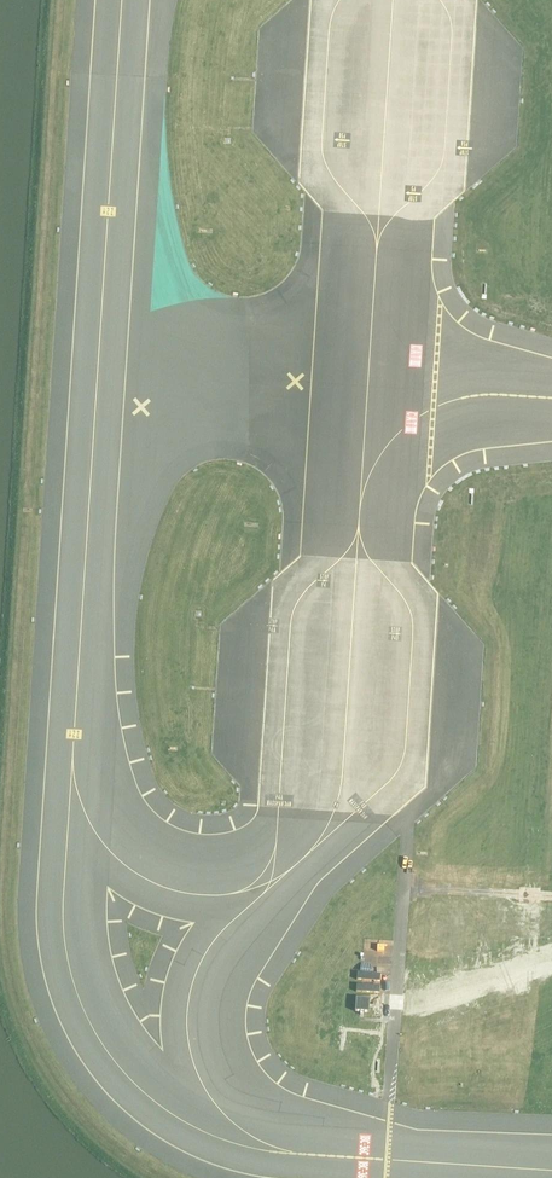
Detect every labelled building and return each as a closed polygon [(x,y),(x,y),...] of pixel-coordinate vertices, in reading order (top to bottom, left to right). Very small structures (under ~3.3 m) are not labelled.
[(354,996),(354,1014),(371,1014),(371,996),(354,996)]
